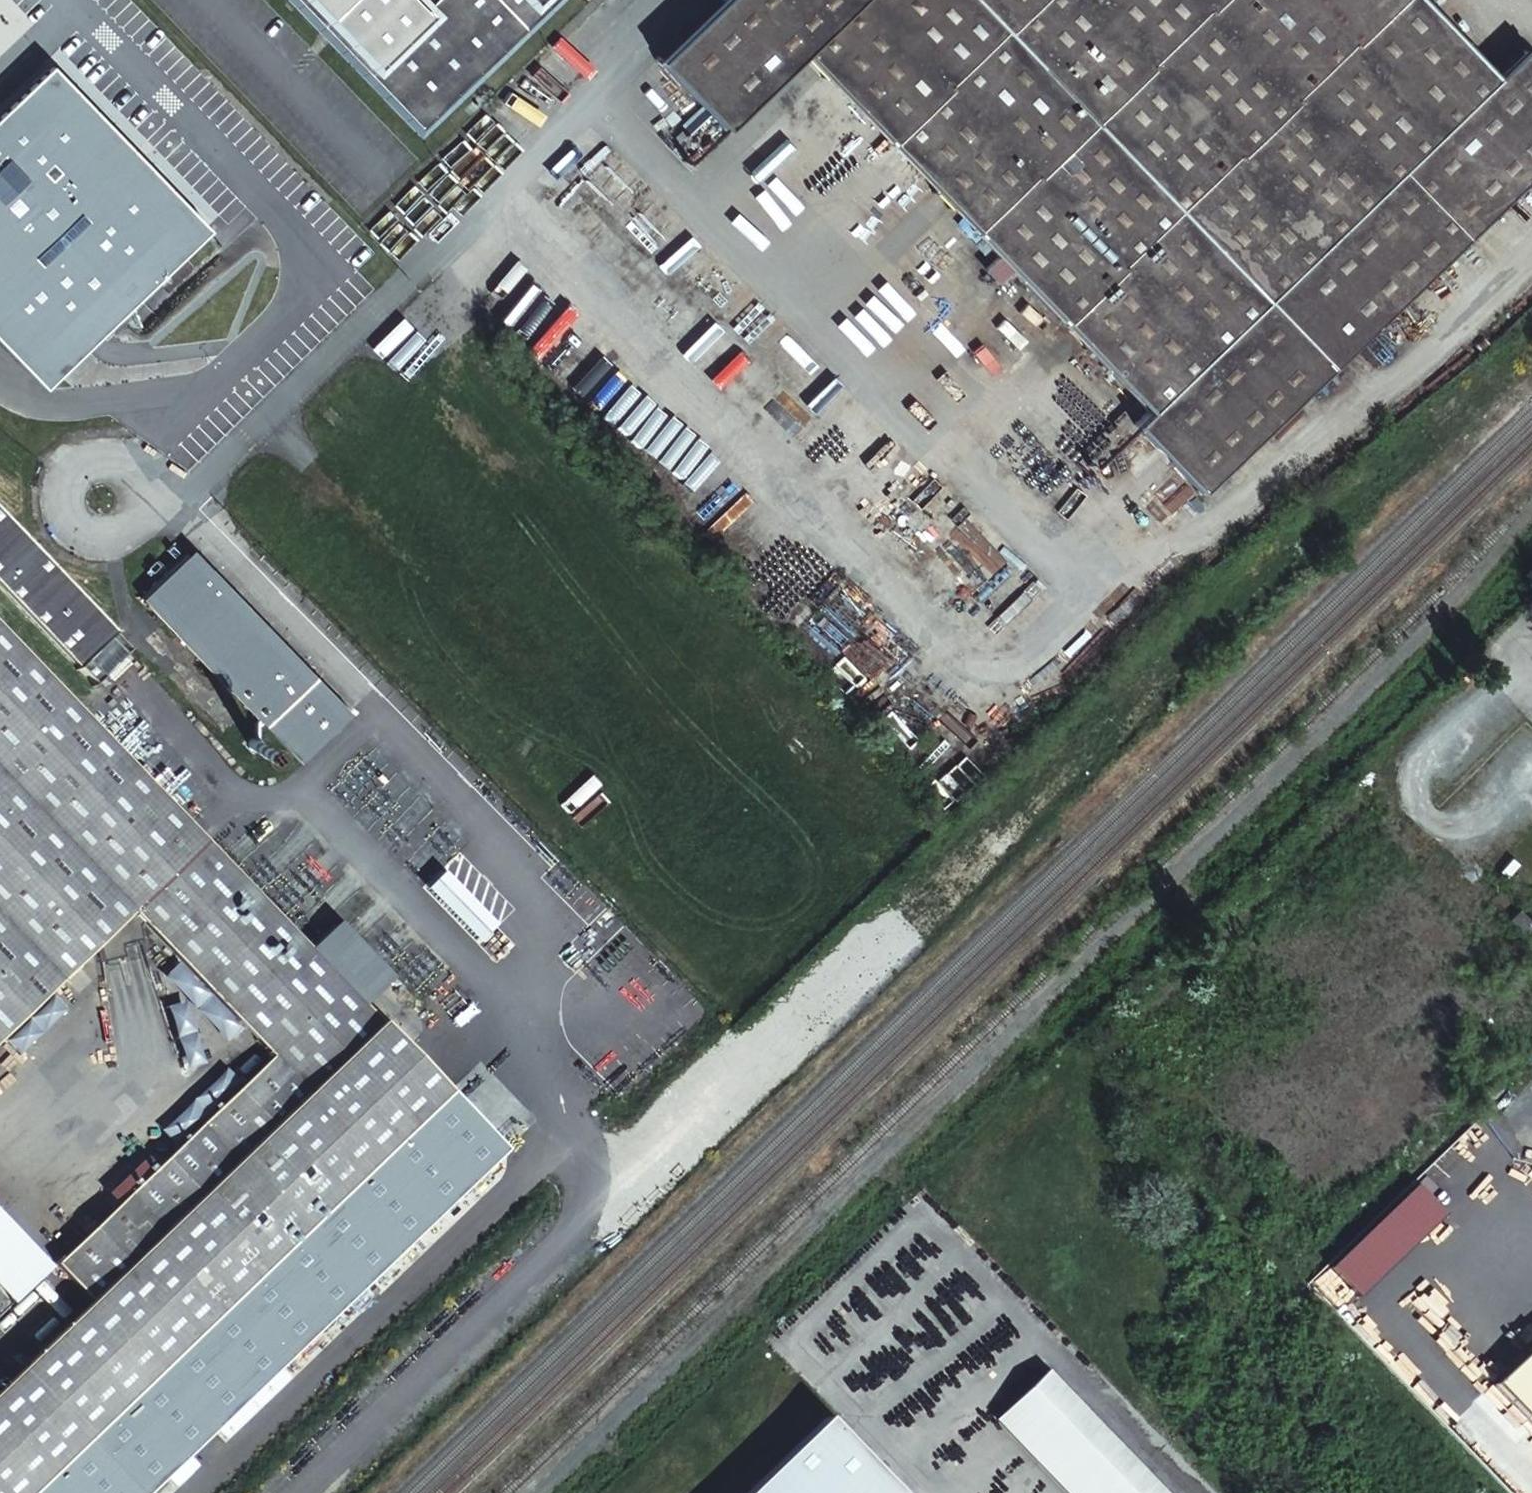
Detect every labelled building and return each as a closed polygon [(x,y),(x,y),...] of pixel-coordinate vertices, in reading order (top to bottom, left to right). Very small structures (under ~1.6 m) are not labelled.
[(421,126),(552,0),(430,0),(421,9),(413,0),(298,0),(421,126)] [(660,64),(724,130),(802,55),(1150,414),(1136,427),(1199,491),(1531,171),(1531,62),(1524,53),(1497,80),(1419,0),(727,0),(660,64)] [(0,117),(0,340),(45,386),(206,230),(50,69),(0,117)] [(94,689),(132,652),(0,516),(0,592),(94,689)] [(190,552),(139,601),(299,764),(349,715),(190,552)] [(138,909),(280,1058),(60,1267),(96,1304),(0,1395),(0,1492),(152,1492),(499,1158),(0,631),(0,1040),(138,909)] [(262,749),(263,745),(262,742),(260,738),(257,736),(254,735),(250,735),(246,737),(244,740),(242,743),(242,747),(244,751),(246,753),(250,755),(254,756),(257,755),(260,752),(262,749)] [(1531,1429),(1531,1345),(1490,1386),(1531,1429)] [(1040,1372),(1004,1407),(1084,1492),(1154,1492),(1040,1372)] [(821,1419),(744,1492),(891,1492),(821,1419)]
